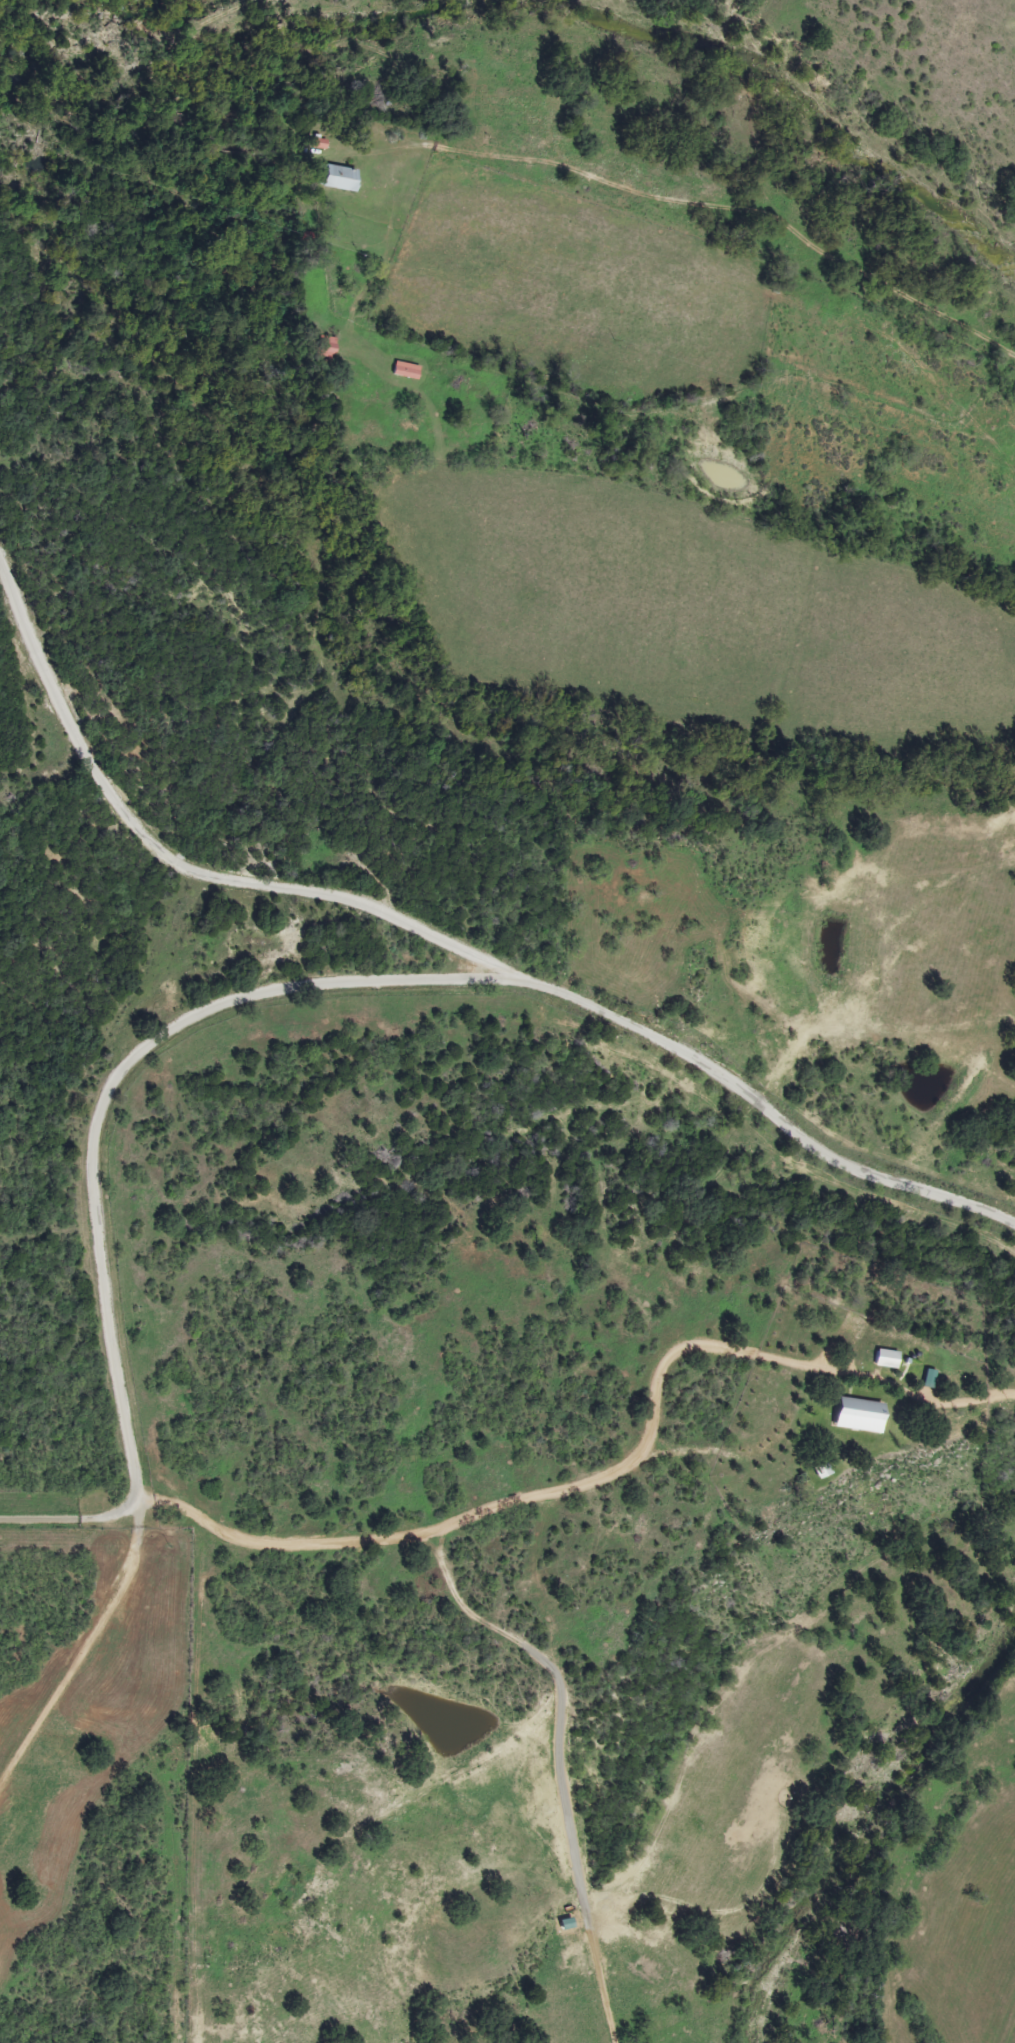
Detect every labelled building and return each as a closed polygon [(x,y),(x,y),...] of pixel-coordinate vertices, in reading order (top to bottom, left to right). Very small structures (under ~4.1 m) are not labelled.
[(362,192),(365,171),(324,164),(321,186),(362,192)] [(426,367),(400,361),(397,374),(423,380),(426,367)] [(873,1433),(876,1402),(829,1398),(826,1429),(873,1433)] [(822,1475),(820,1463),(806,1466),(808,1478),(822,1475)]
